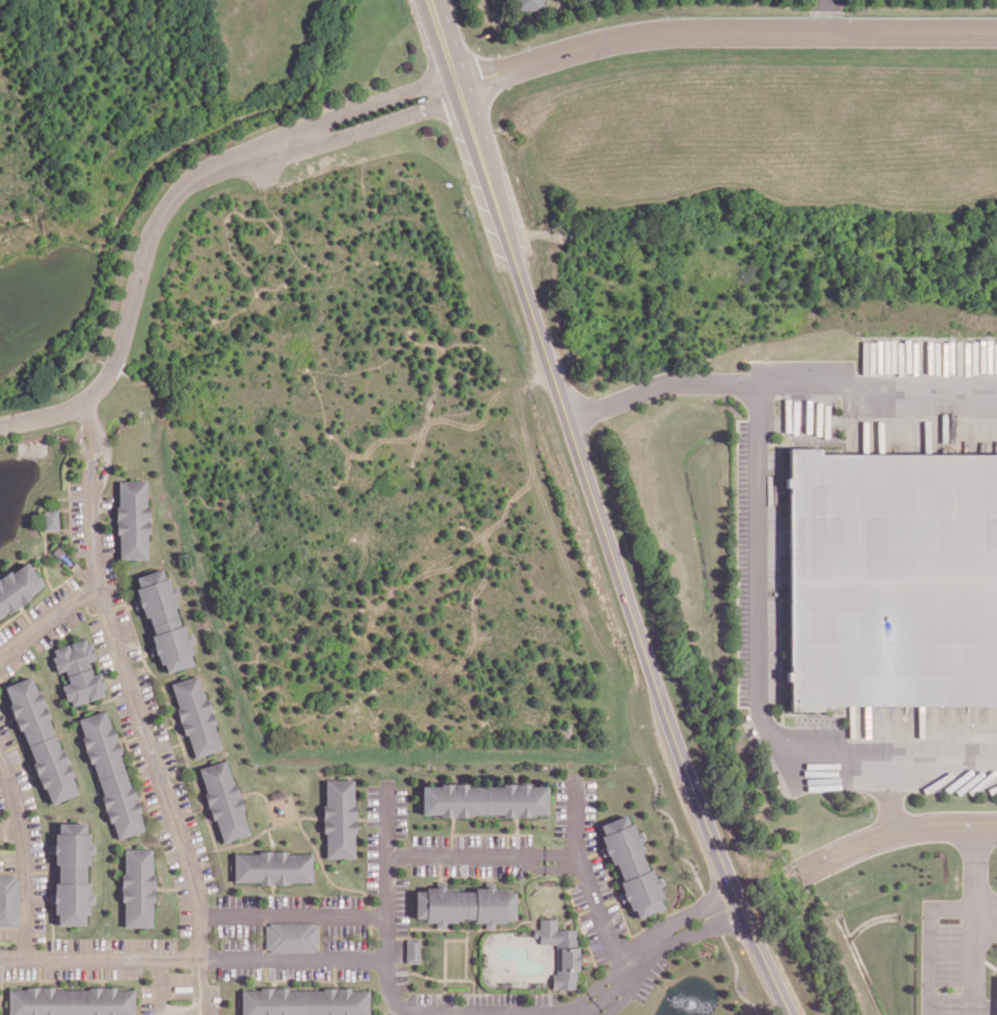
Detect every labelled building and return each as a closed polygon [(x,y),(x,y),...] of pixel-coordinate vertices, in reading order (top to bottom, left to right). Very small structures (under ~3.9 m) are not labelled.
[(514,9),(540,9),(540,0),(514,0),(514,9)] [(794,452),(996,452),(996,710),(794,710),(794,452)] [(146,557),(120,557),(119,532),(116,532),(115,506),(118,506),(118,481),(145,480),(145,505),(148,505),(148,532),(146,532),(146,557)] [(43,510),(56,509),(57,527),(44,528),(43,510)] [(5,610),(0,614),(0,576),(8,570),(10,573),(25,562),(41,583),(26,594),(28,596),(7,612),(5,610)] [(151,623),(176,615),(173,606),(177,605),(173,595),(180,593),(177,584),(171,586),(167,576),(164,577),(161,567),(135,576),(138,586),(135,587),(139,597),(138,598),(141,606),(142,605),(145,615),(148,614),(151,623)] [(180,625),(176,615),(151,623),(154,634),(151,635),(155,645),(154,645),(156,652),(158,652),(161,663),(164,662),(167,673),(194,664),(191,654),(194,653),(190,642),(196,640),(193,631),(186,633),(183,624),(180,625)] [(67,675),(90,667),(87,660),(95,658),(90,643),(86,645),(84,638),(53,649),(55,655),(52,656),(57,671),(64,668),(67,675)] [(67,675),(90,667),(92,674),(100,671),(105,686),(101,688),(103,694),(72,704),(70,698),(66,699),(61,685),(69,682),(67,675)] [(220,748),(195,756),(187,731),(184,732),(176,707),(179,706),(171,683),(197,674),(205,699),(207,698),(215,723),(213,724),(220,748)] [(28,743),(52,734),(46,717),(49,716),(39,691),(36,692),(29,675),(4,685),(11,703),(9,704),(19,728),(21,727),(28,743)] [(99,777),(124,769),(118,752),(121,751),(112,726),(110,727),(104,710),(79,718),(85,736),(82,737),(90,762),(93,761),(99,777)] [(51,801),(76,791),(70,774),(72,773),(62,748),(59,750),(52,734),(28,743),(35,761),(32,761),(42,786),(45,785),(51,801)] [(249,833),(223,841),(215,816),(212,817),(204,792),(207,791),(199,768),(225,759),(233,784),(235,783),(244,808),(241,809),(249,833)] [(118,837),(144,828),(138,811),(141,810),(133,785),(129,786),(124,769),(99,777),(104,795),(102,796),(110,821),(113,820),(118,837)] [(325,779),(352,779),(352,804),(355,804),(356,831),(353,831),(353,855),(326,856),(326,830),(323,830),(323,804),(326,804),(325,779)] [(546,812),(546,785),(528,785),(528,782),(501,782),(501,786),(484,786),(484,812),(502,812),(502,815),(529,815),(529,812),(546,812)] [(484,812),(484,786),(466,786),(466,783),(439,783),(439,786),(421,786),(421,813),(440,813),(440,815),(466,815),(466,812),(484,812)] [(601,824),(624,814),(628,823),(632,822),(636,831),(638,830),(642,840),(640,841),(644,850),(640,852),(648,869),(650,868),(655,878),(656,877),(659,885),(657,886),(661,895),(658,897),(662,906),(638,916),(634,906),(632,907),(627,897),(626,898),(623,891),(624,891),(620,881),(623,879),(615,861),(612,862),(608,852),(607,852),(604,845),(606,844),(601,834),(604,833),(601,824)] [(58,871),(84,871),(84,862),(88,862),(88,852),(95,852),(95,843),(89,843),(89,832),(84,832),(84,822),(58,822),(58,832),(55,832),(55,843),(53,843),(53,851),(54,851),(54,862),(58,862),(58,871)] [(151,924),(125,924),(125,898),(122,898),(122,872),(125,872),(125,847),(152,847),(152,873),(154,873),(154,899),(151,899),(151,924)] [(311,853),(311,880),(285,879),(285,883),(259,883),(259,879),(234,879),(234,852),(260,852),(260,850),(286,850),(286,853),(311,853)] [(58,871),(84,871),(85,882),(88,882),(88,893),(95,893),(95,902),(89,902),(88,912),(84,912),(84,923),(58,923),(58,911),(54,911),(54,900),(53,900),(53,892),(54,892),(54,882),(57,882),(58,871)] [(14,924),(14,920),(17,920),(17,878),(15,878),(15,874),(0,874),(0,924),(14,924)] [(464,890),(454,890),(454,887),(443,887),(443,885),(435,885),(435,886),(424,886),(424,890),(414,890),(413,917),(424,917),(424,920),(435,920),(435,926),(444,926),(444,920),(454,920),(454,917),(464,917),(464,890)] [(464,890),(464,917),(473,917),(473,920),(484,921),(484,925),(493,925),(493,921),(503,921),(503,917),(513,917),(513,891),(503,891),(503,887),(493,887),(493,885),(484,885),(484,887),(473,887),(473,890),(464,890)] [(539,920),(556,920),(556,928),(575,928),(576,946),(578,946),(578,970),(575,970),(575,978),(574,978),(574,987),(552,987),(552,973),(557,973),(556,942),(539,942),(539,936),(533,936),(533,928),(539,928),(539,920)] [(266,925),(266,947),(270,947),(270,949),(312,949),(312,947),(316,947),(316,924),(312,924),(312,922),(270,922),(270,925),(266,925)] [(405,938),(405,961),(418,961),(418,938),(405,938)] [(26,989),(9,989),(8,1014),(53,1014),(90,1014),(134,1014),(134,989),(116,988),(116,986),(89,986),(89,989),(54,989),(54,986),(26,986),(26,989)] [(260,989),(241,989),(241,1014),(367,1014),(367,990),(349,990),(349,986),(322,986),(322,989),(287,989),(287,986),(260,986),(260,989)]
